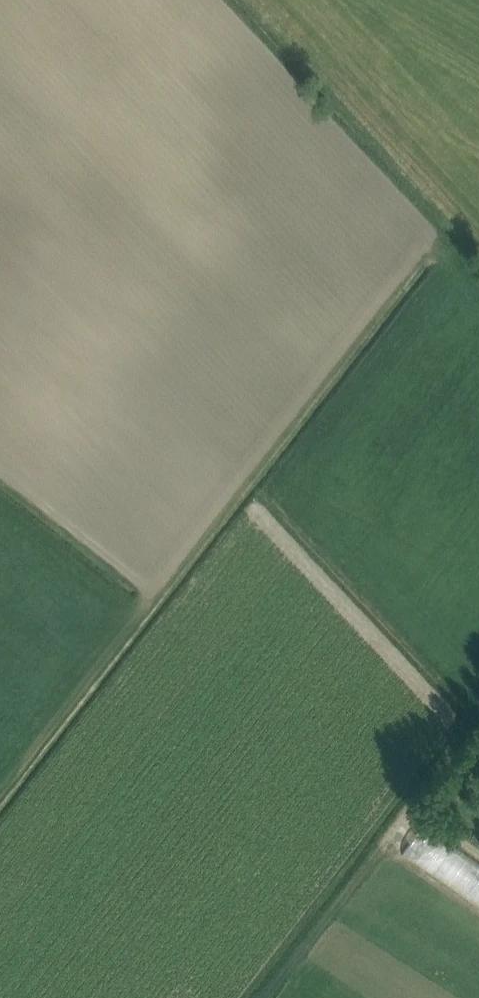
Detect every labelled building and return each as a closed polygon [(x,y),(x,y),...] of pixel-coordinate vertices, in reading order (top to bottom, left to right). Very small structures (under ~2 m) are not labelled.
[(427,830),(412,856),(478,895),(478,860),(427,830)]
